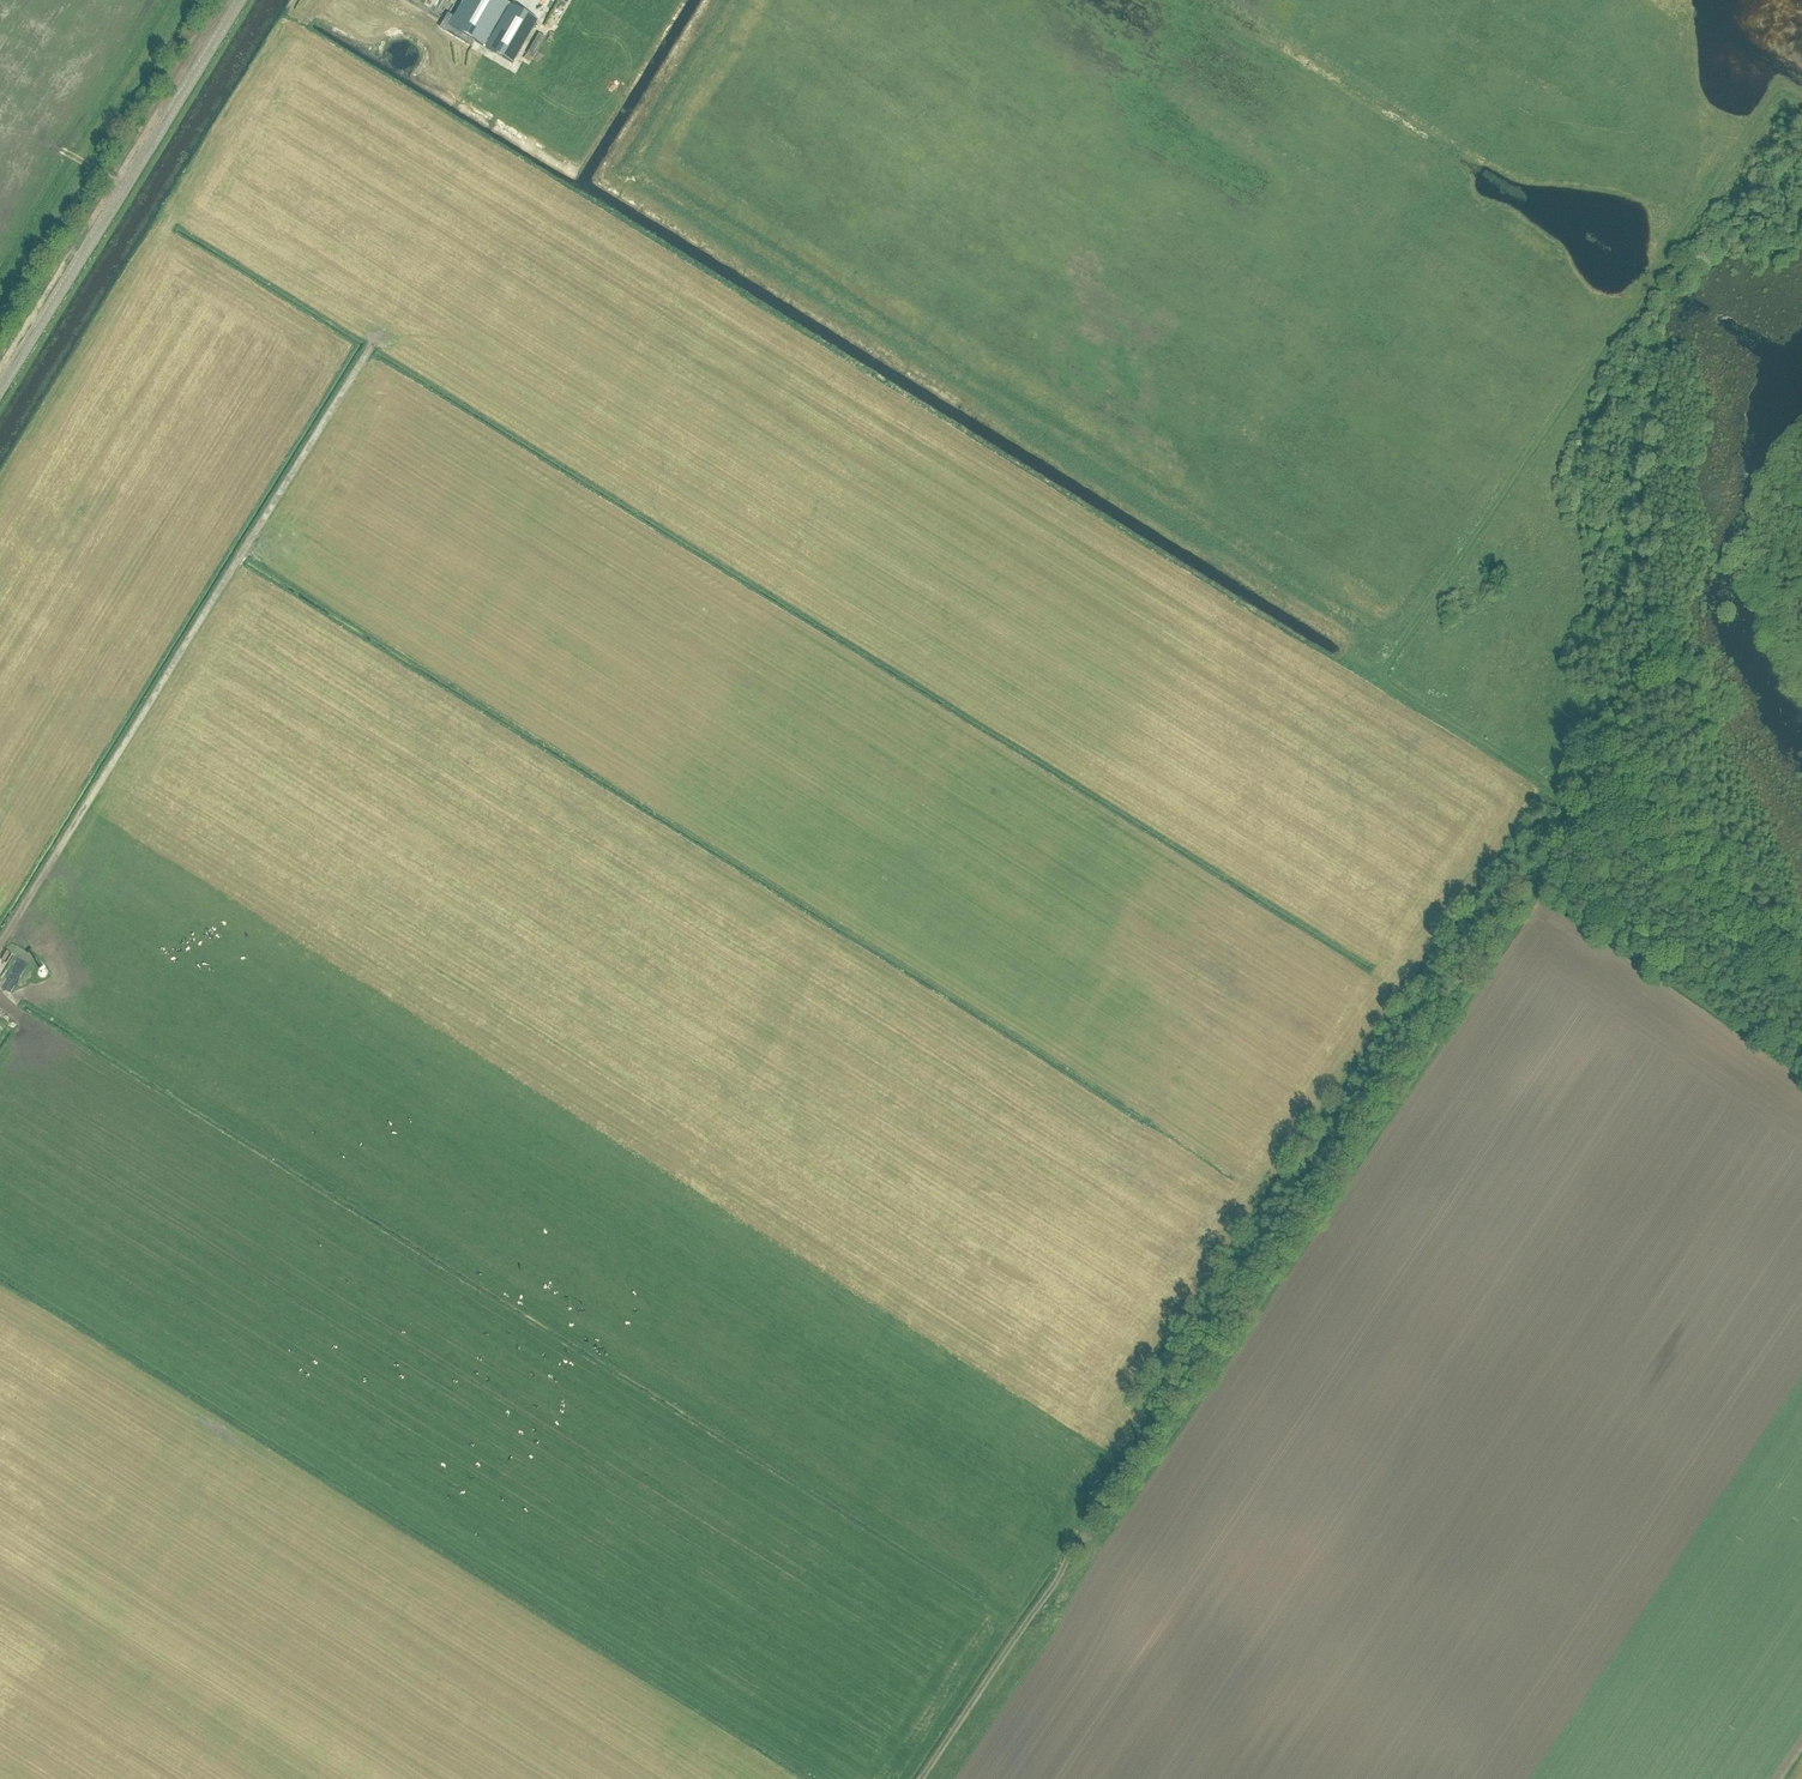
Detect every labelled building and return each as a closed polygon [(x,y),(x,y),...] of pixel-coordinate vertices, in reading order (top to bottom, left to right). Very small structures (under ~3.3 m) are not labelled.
[(538,22),(501,0),(466,0),(450,27),(538,22)] [(531,12),(546,19),(554,0),(536,0),(531,12)]
